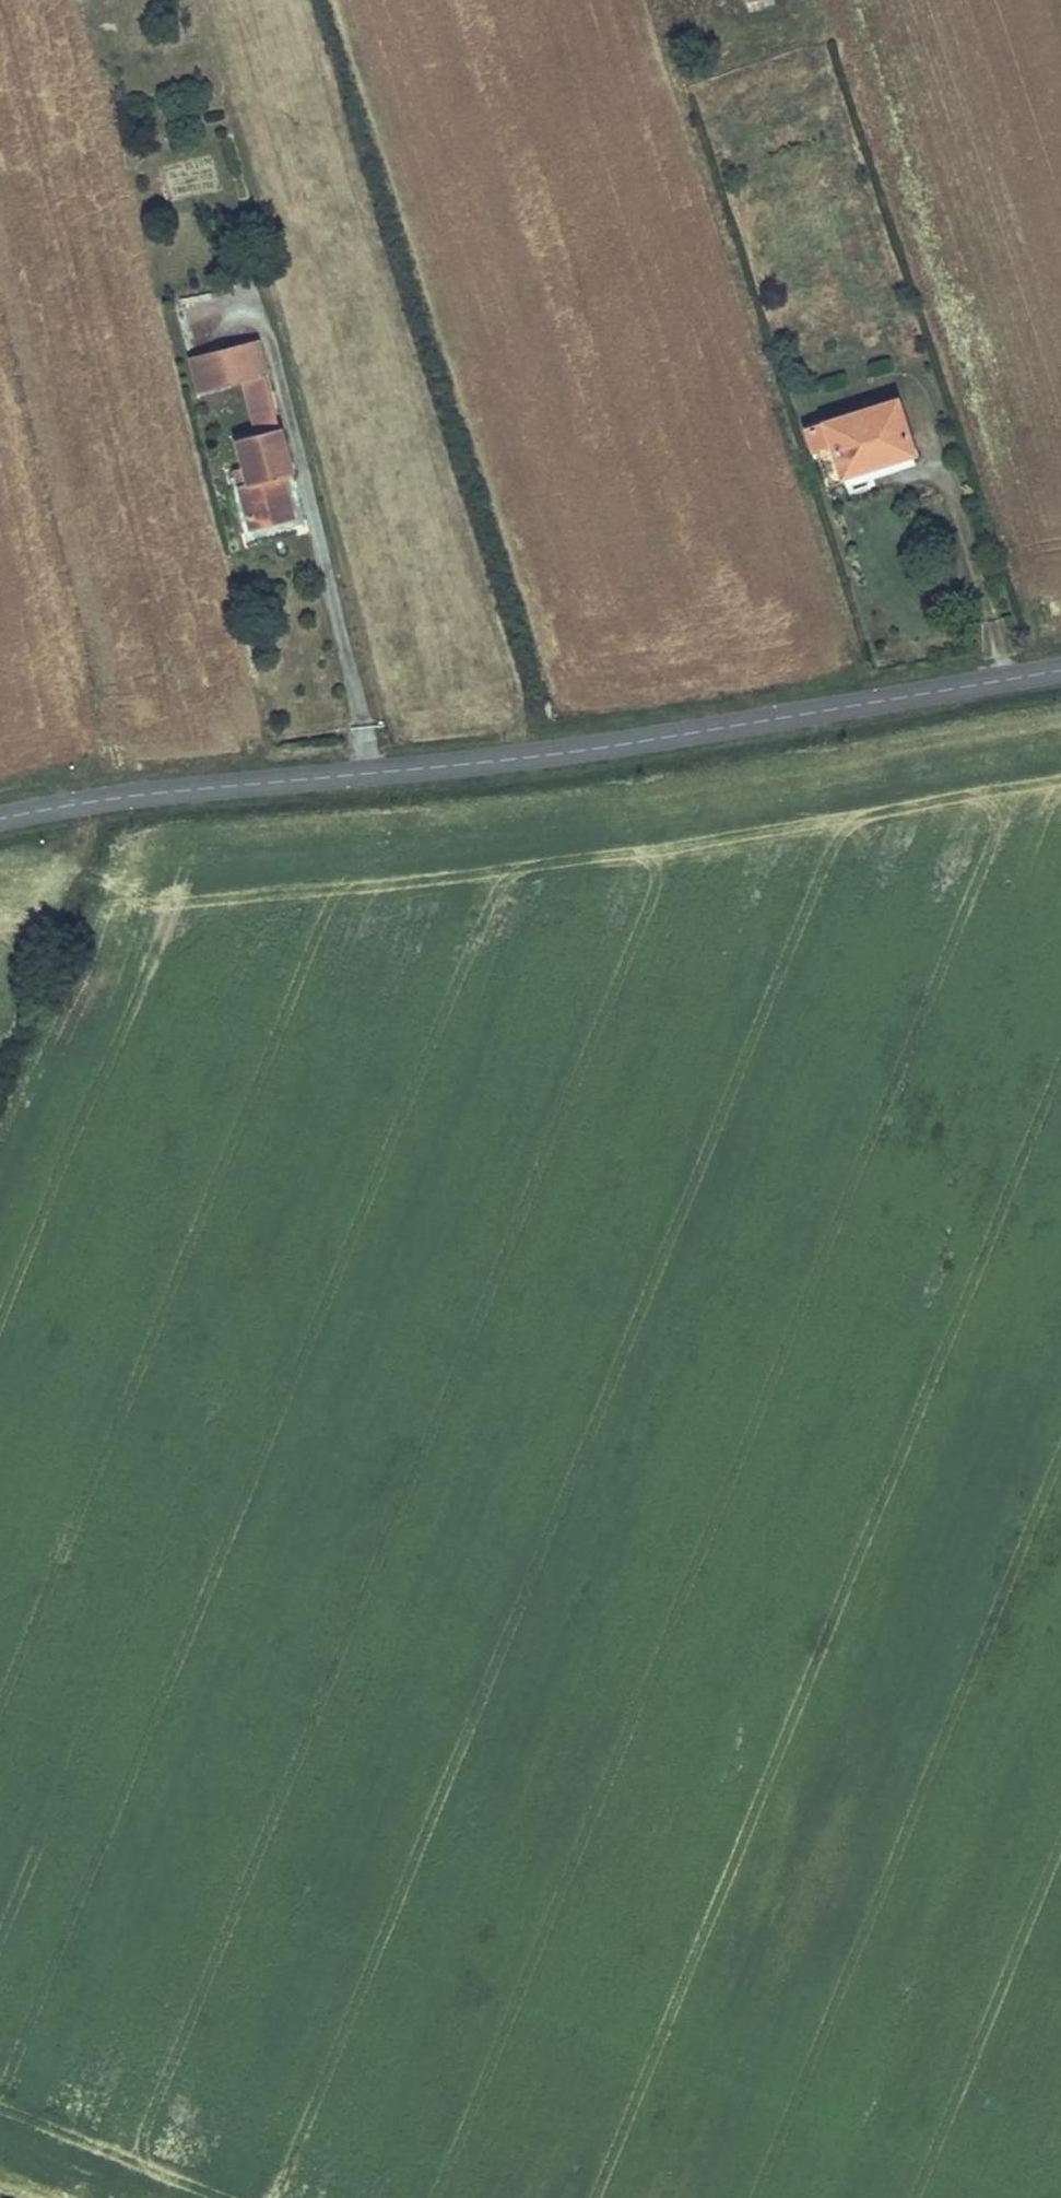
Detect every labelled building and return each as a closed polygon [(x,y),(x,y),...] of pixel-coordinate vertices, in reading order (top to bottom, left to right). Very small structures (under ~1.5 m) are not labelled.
[(223,352),(183,361),(191,394),(231,384),(237,383),(256,378),(249,345),(223,352)] [(271,429),(256,378),(237,383),(252,435),(271,429)] [(909,396),(842,415),(857,468),(928,448),(909,396)] [(283,477),(271,429),(252,435),(244,437),(267,525),(284,520),(274,479),(283,477)] [(267,525),(244,437),(231,440),(239,469),(244,486),(232,489),(243,532),(267,525)] [(244,486),(239,469),(227,472),(232,489),(244,486)]
